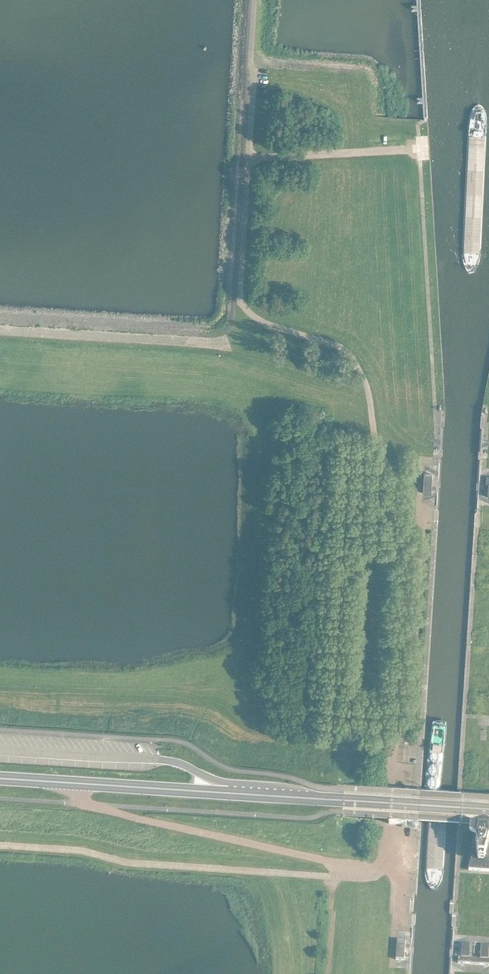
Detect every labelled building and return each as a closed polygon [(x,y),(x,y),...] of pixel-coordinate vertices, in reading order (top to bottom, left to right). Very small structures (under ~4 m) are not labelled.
[(438,480),(430,479),(429,499),(437,500),(438,480)] [(488,870),(488,827),(487,826),(475,831),(474,839),(480,842),(473,869),(488,870)] [(410,934),(402,933),(400,953),(409,954),(410,934)] [(488,939),(485,939),(485,953),(474,952),(474,938),(472,938),(466,937),(465,952),(463,952),(463,957),(470,958),(487,959),(488,959),(488,939)]
